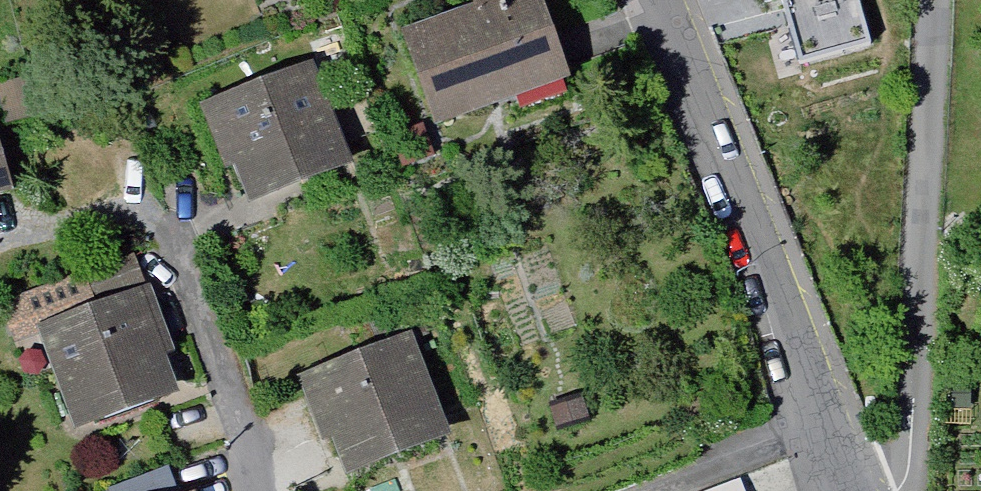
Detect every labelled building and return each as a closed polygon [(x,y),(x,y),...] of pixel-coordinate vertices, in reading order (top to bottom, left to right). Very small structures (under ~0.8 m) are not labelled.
[(419,131),(560,87),(533,0),(462,0),(468,18),(391,42),(419,131)] [(731,9),(769,0),(729,0),(731,9)] [(187,113),(228,220),(340,178),(299,71),(187,113)] [(66,268),(74,298),(136,281),(127,250),(66,268)] [(140,302),(21,340),(54,444),(173,406),(140,302)] [(321,490),(329,490),(434,451),(394,345),(281,388),(321,490)] [(570,408),(539,416),(546,440),(577,432),(570,408)]
